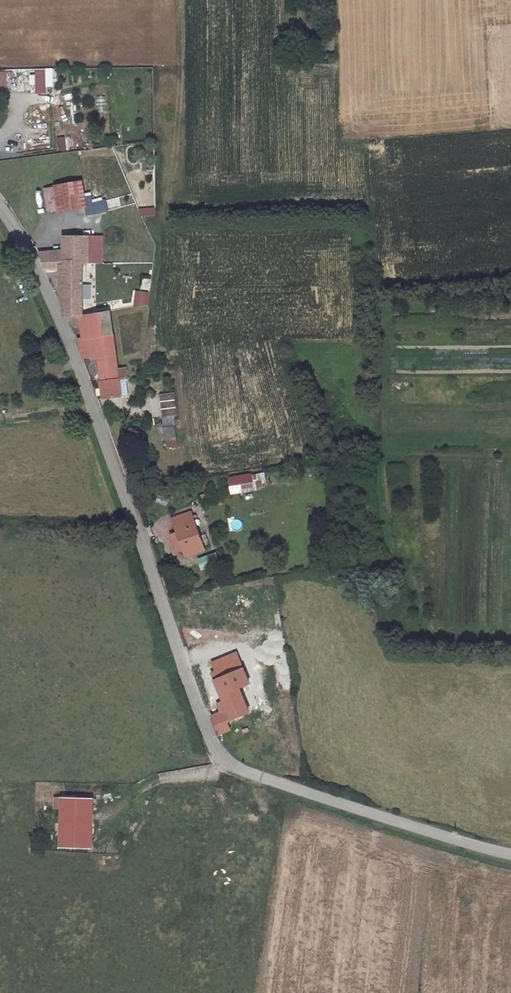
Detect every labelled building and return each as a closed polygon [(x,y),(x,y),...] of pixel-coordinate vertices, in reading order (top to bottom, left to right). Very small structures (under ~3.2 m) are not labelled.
[(47,87),(55,87),(54,69),(46,69),(47,87)] [(58,138),(59,151),(67,151),(66,137),(58,138)] [(144,151),(145,160),(153,159),(153,150),(144,151)] [(71,182),(72,208),(95,207),(96,214),(104,214),(103,201),(97,201),(96,192),(88,192),(88,182),(71,182)] [(156,217),(155,208),(140,209),(141,218),(156,217)] [(49,256),(41,256),(44,262),(46,266),(65,268),(64,308),(67,316),(83,315),(83,265),(90,265),(91,238),(66,235),(65,250),(50,250),(49,256)] [(144,279),(143,290),(150,290),(151,280),(144,279)] [(150,306),(150,292),(135,292),(135,306),(150,306)] [(105,388),(124,386),(123,381),(130,380),(127,368),(121,368),(112,313),(83,315),(67,316),(71,326),(83,325),(84,334),(80,334),(85,357),(100,358),(105,388)] [(124,386),(105,388),(108,399),(126,397),(124,386)] [(186,410),(185,387),(169,388),(170,411),(186,410)] [(264,484),(262,469),(228,473),(230,483),(239,483),(240,489),(264,484)] [(187,508),(167,514),(180,550),(199,543),(187,508)] [(199,557),(201,567),(219,565),(217,555),(199,557)] [(236,653),(214,662),(221,678),(242,670),(236,653)] [(202,669),(193,672),(199,689),(208,686),(202,669)] [(242,670),(221,678),(214,681),(222,702),(217,704),(221,714),(211,717),(218,732),(228,728),(225,721),(246,712),(237,688),(248,684),(242,670)] [(93,800),(59,798),(59,850),(91,851),(93,800)]
